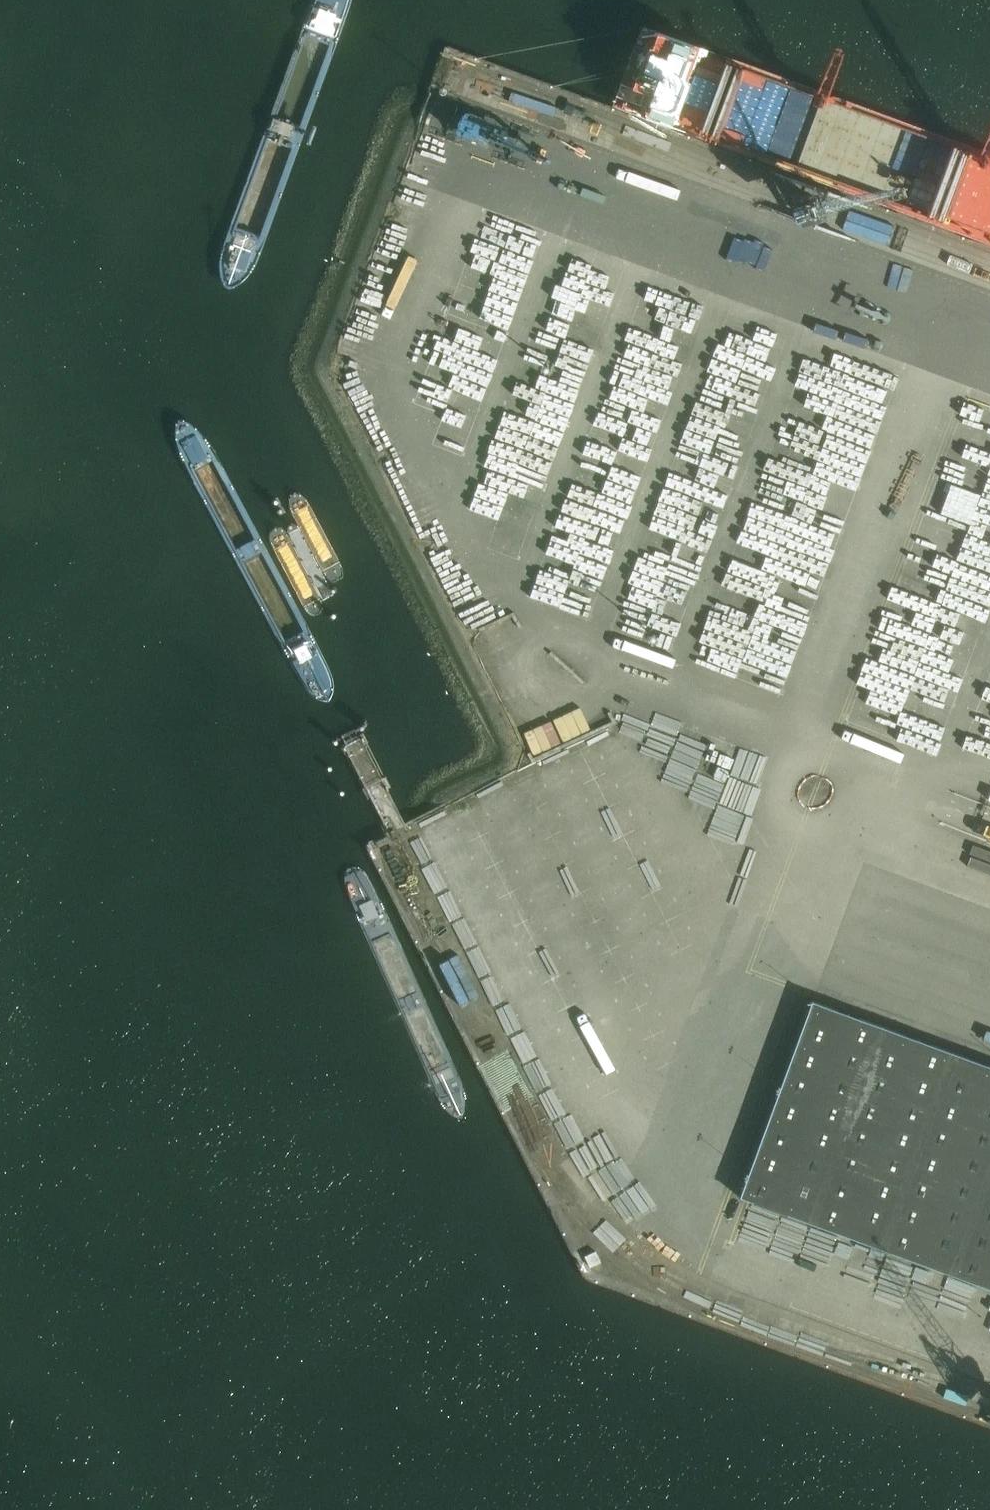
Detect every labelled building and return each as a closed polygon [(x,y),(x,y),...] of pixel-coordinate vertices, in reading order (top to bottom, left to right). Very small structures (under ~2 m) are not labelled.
[(813,1000),(740,1197),(989,1288),(989,1065),(813,1000)]
